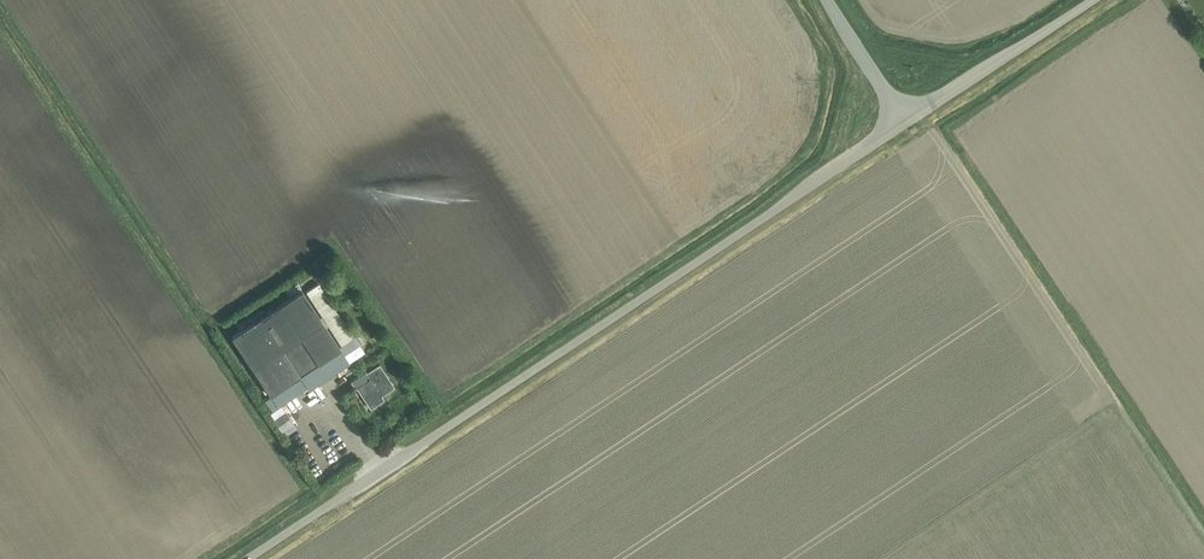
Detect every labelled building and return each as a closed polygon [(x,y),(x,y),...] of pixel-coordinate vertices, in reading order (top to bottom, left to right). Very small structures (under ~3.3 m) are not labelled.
[(323,279),(335,271),(327,259),(315,267),(323,279)] [(297,283),(285,291),(289,297),(301,289),(297,283)] [(321,316),(328,326),(341,346),(354,338),(318,284),(306,292),(321,316)] [(270,395),(340,349),(301,290),(231,336),(270,395)] [(355,388),(356,387),(370,408),(383,399),(381,395),(394,387),(379,364),(365,373),(364,371),(350,380),(355,388)] [(349,439),(340,447),(349,456),(358,448),(349,439)] [(306,452),(310,470),(322,467),(318,449),(306,452)]
